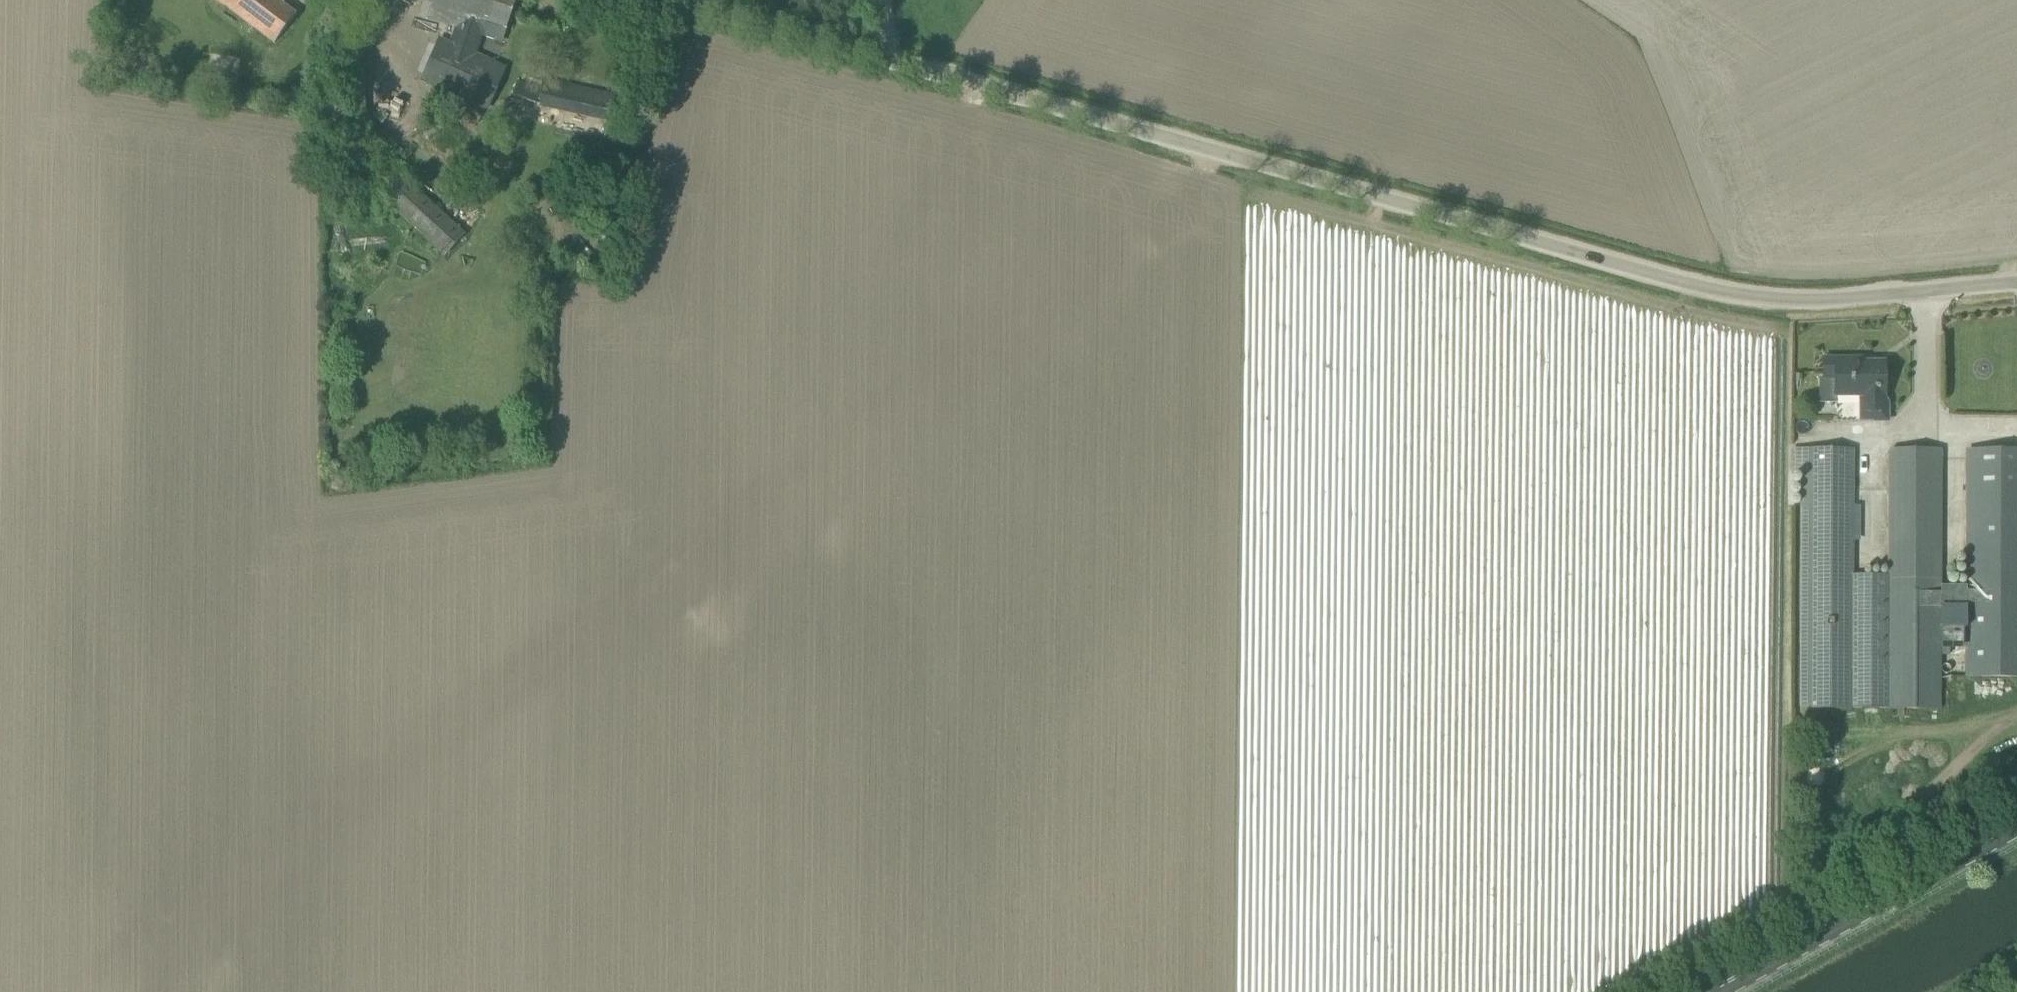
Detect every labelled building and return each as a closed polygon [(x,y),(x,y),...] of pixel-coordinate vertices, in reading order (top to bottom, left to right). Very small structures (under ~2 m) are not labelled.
[(275,45),(297,13),(282,2),(284,0),(217,0),(275,45)] [(508,29),(517,0),(424,0),(436,4),(431,18),(459,27),(453,43),(472,49),(482,20),(508,29)] [(497,71),(443,47),(429,77),(483,101),(497,71)] [(616,94),(546,79),(544,87),(540,105),(610,120),(616,94)] [(514,100),(540,105),(544,87),(518,82),(514,100)] [(371,189),(444,255),(464,233),(392,166),(371,189)] [(1835,379),(1835,396),(1866,396),(1866,402),(1862,402),(1860,405),(1860,421),(1888,421),(1888,405),(1885,402),(1885,362),(1854,362),(1854,358),(1823,358),(1823,379),(1835,379)] [(1851,707),(1851,667),(1852,574),(1852,450),(1793,450),(1793,470),(1801,470),(1799,707),(1851,707)] [(1966,675),(2016,676),(2016,451),(1968,451),(1968,582),(1968,585),(1940,585),(1940,582),(1940,450),(1890,450),(1890,572),(1890,574),(1852,574),(1851,667),(1888,667),(1888,707),(1940,708),(1940,626),(1966,626),(1966,675)]
